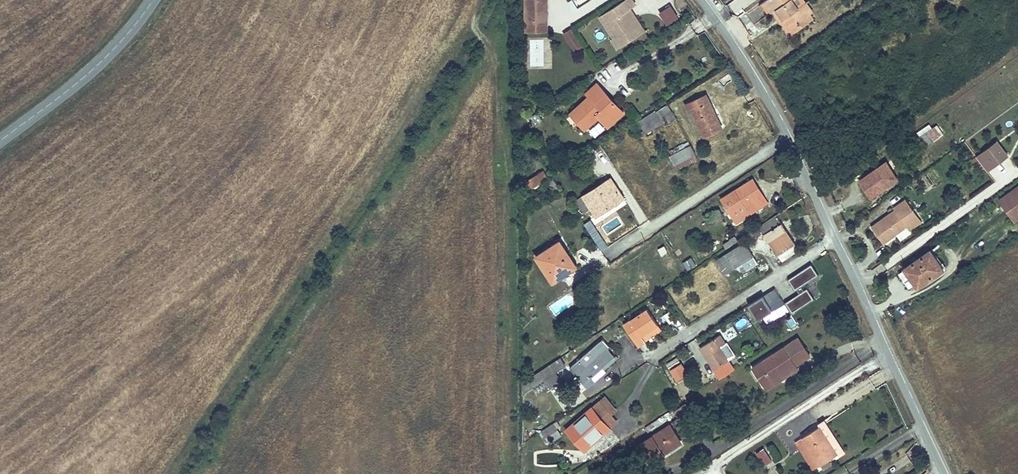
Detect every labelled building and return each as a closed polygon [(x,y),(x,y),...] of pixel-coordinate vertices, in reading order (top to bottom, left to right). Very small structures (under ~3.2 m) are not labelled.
[(545,0),(523,0),(524,35),(545,35),(545,0)] [(615,39),(618,37),(624,45),(643,32),(634,19),(631,21),(625,11),(631,8),(636,4),(633,0),(625,0),(601,16),(615,39)] [(764,3),(771,13),(773,12),(776,10),(785,23),(793,35),(803,27),(800,22),(807,16),(801,6),(797,9),(791,0),(769,0),(764,3)] [(813,12),(806,2),(801,6),(807,16),(810,15),(813,12)] [(679,19),(671,6),(661,13),(669,26),(679,19)] [(646,30),(631,8),(625,11),(631,21),(634,19),(643,32),(646,30)] [(785,23),(776,10),(773,12),(782,25),(785,23)] [(803,27),(814,20),(810,15),(807,16),(800,22),(803,27)] [(582,46),(572,29),(564,33),(574,51),(582,46)] [(618,37),(615,39),(613,40),(618,49),(624,45),(618,37)] [(592,98),(573,114),(588,130),(601,118),(611,127),(626,113),(598,84),(588,93),(592,98)] [(706,102),(687,113),(690,118),(693,117),(703,135),(719,125),(706,102)] [(655,118),(640,128),(644,134),(664,121),(667,125),(673,121),(665,108),(653,116),(655,118)] [(944,135),(937,125),(919,138),(926,148),(944,135)] [(997,142),(982,153),(993,168),(1008,157),(997,142)] [(677,167),(697,153),(692,145),(671,159),(677,167)] [(982,153),(976,157),(987,172),(993,168),(982,153)] [(899,179),(886,161),(860,180),(867,189),(871,186),(877,195),(899,179)] [(613,178),(580,199),(588,211),(594,207),(598,213),(625,196),(613,178)] [(751,178),(721,198),(730,213),(739,207),(738,205),(743,202),(750,213),(767,202),(751,178)] [(877,195),(871,186),(867,189),(873,198),(877,195)] [(1000,200),(1013,220),(1017,217),(1017,188),(1000,200)] [(903,198),(891,206),(892,208),(869,224),(881,242),(894,233),(901,228),(905,225),(907,229),(915,223),(909,215),(913,212),(903,198)] [(919,220),(913,212),(909,215),(915,223),(919,220)] [(797,241),(792,233),(790,234),(788,231),(789,229),(784,220),(779,213),(762,224),(782,254),(785,252),(787,255),(799,247),(795,242),(797,241)] [(555,236),(534,249),(554,281),(578,265),(567,248),(564,250),(555,236)] [(739,247),(724,256),(733,270),(748,261),(739,247)] [(944,270),(930,251),(904,269),(918,288),(944,270)] [(802,283),(819,272),(812,261),(788,277),(796,288),(797,287),(800,291),(785,300),(793,311),(815,297),(808,285),(804,287),(802,283)] [(773,308),(763,293),(748,303),(757,318),(773,308)] [(789,307),(782,296),(774,301),(781,313),(789,307)] [(624,323),(634,338),(658,323),(648,308),(624,323)] [(792,330),(798,327),(793,316),(786,319),(792,330)] [(720,334),(701,346),(715,368),(728,359),(720,346),(725,342),(720,334)] [(592,384),(599,378),(595,373),(616,354),(610,347),(612,345),(604,336),(575,364),(592,384)] [(797,337),(791,341),(801,357),(807,353),(797,337)] [(725,342),(720,346),(728,359),(736,354),(728,341),(725,342)] [(751,366),(761,382),(780,370),(783,374),(797,366),(794,362),(801,357),(791,341),(751,366)] [(681,362),(671,368),(677,379),(687,372),(681,362)] [(780,370),(761,382),(764,387),(783,374),(780,370)] [(598,401),(591,407),(609,427),(616,421),(598,401)] [(609,427),(591,407),(568,427),(585,448),(609,427)] [(545,427),(547,416),(536,414),(534,425),(545,427)] [(649,464),(664,454),(661,449),(680,437),(671,423),(637,445),(649,464)] [(818,426),(801,437),(818,464),(835,453),(818,426)] [(558,428),(547,435),(552,442),(563,434),(558,428)] [(661,449),(664,454),(683,443),(680,437),(661,449)] [(774,442),(765,447),(774,462),(783,458),(774,442)] [(757,451),(762,465),(771,462),(766,448),(757,451)]
